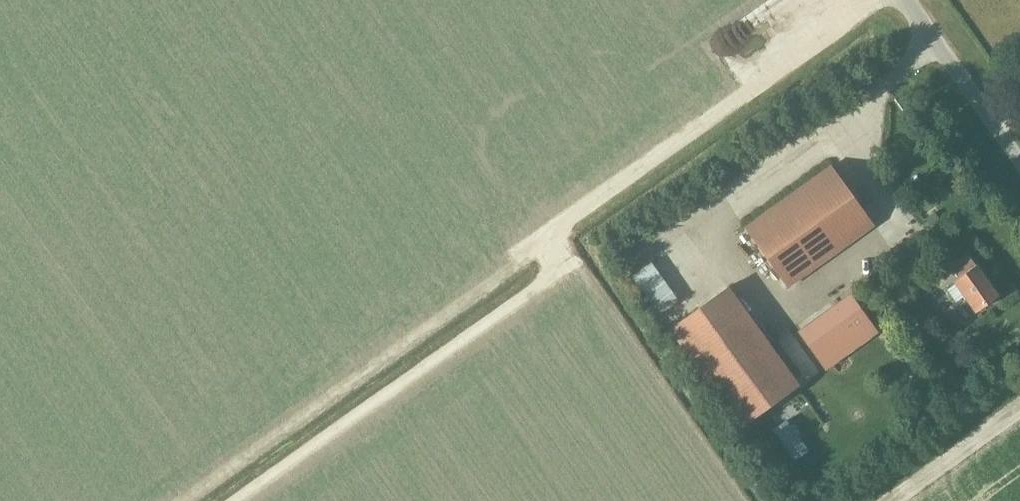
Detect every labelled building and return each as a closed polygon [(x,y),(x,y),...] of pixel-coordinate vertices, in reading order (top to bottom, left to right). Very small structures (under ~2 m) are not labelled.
[(784,286),(870,225),(828,166),(742,226),(784,286)] [(974,312),(996,296),(974,265),(973,265),(966,255),(950,267),(957,277),(951,281),(974,312)] [(725,285),(665,326),(734,425),(793,383),(725,285)] [(847,298),(830,309),(853,342),(870,331),(847,298)]
